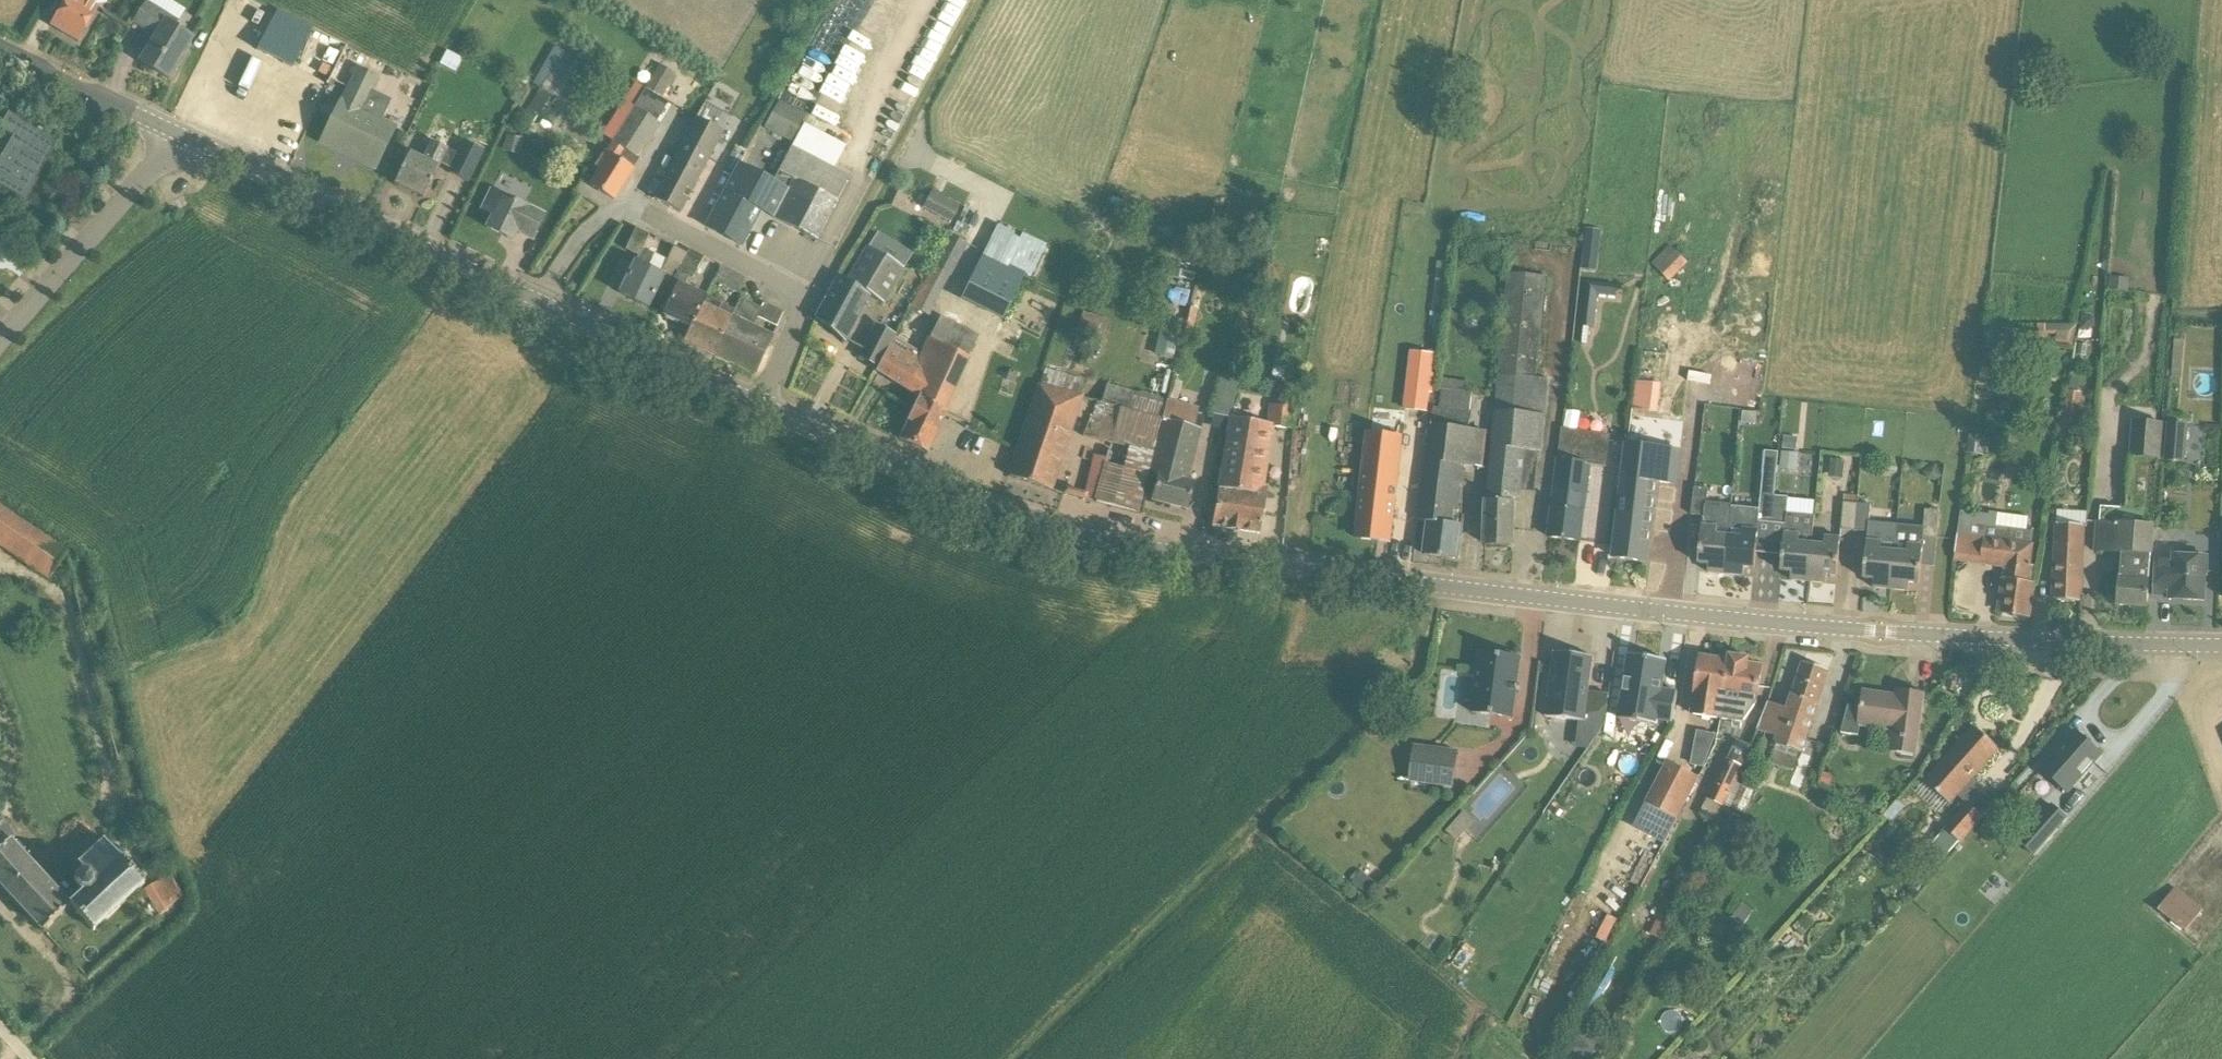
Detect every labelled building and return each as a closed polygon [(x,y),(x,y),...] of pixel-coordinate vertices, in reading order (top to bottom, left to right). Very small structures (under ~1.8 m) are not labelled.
[(100,7),(88,0),(67,0),(51,27),(79,43),(100,7)] [(195,38),(174,25),(179,18),(150,0),(147,0),(133,23),(157,37),(141,63),(169,80),(195,38)] [(349,45),(314,28),(278,10),(274,20),(254,10),(238,41),(329,85),(349,45)] [(587,69),(553,49),(533,84),(566,104),(587,69)] [(659,64),(645,89),(661,99),(676,74),(659,64)] [(364,109),(379,77),(359,68),(343,102),(342,101),(321,143),(324,144),(324,142),(357,158),(356,160),(376,169),(397,125),(364,109)] [(809,135),(830,141),(847,88),(825,81),(809,135)] [(638,160),(660,123),(633,108),(611,143),(612,144),(607,152),(601,161),(594,172),(597,174),(590,185),(614,201),(640,161),(638,160)] [(39,129),(9,112),(0,128),(0,129),(15,138),(2,159),(0,157),(0,185),(26,200),(37,181),(35,180),(40,173),(38,171),(43,164),(45,165),(57,143),(42,134),(43,132),(39,129)] [(765,128),(795,144),(802,130),(772,114),(765,128)] [(680,214),(691,195),(724,132),(697,118),(653,199),(680,214)] [(756,134),(746,163),(770,171),(780,142),(756,134)] [(520,154),(523,138),(506,135),(504,152),(520,154)] [(424,198),(449,148),(432,140),(423,159),(411,153),(395,184),(424,198)] [(817,241),(827,222),(850,177),(792,146),(772,182),(740,165),(706,228),(741,247),(760,211),(817,241)] [(726,167),(735,172),(743,158),(733,153),(726,167)] [(500,172),(494,185),(514,195),(521,182),(500,172)] [(534,240),(547,215),(494,188),(482,210),(493,216),(487,229),(513,241),(518,232),(534,240)] [(960,205),(946,198),(938,215),(951,222),(960,205)] [(1602,270),(1604,229),(1586,228),(1584,269),(1602,270)] [(650,235),(637,229),(626,251),(638,257),(636,262),(635,262),(619,294),(648,308),(655,295),(663,299),(684,254),(668,246),(658,267),(651,264),(655,255),(643,250),(650,235)] [(907,307),(928,319),(970,244),(949,232),(907,307)] [(1671,283),(1687,265),(1667,247),(1651,265),(1671,283)] [(906,271),(887,259),(869,248),(853,273),(848,282),(839,277),(816,320),(845,342),(873,296),(886,304),(906,271)] [(696,272),(704,257),(689,250),(687,255),(684,254),(663,299),(671,303),(664,316),(690,329),(706,297),(688,288),(684,287),(688,277),(693,279),(696,272)] [(1006,315),(1024,273),(983,253),(959,301),(1003,322),(1006,315)] [(714,281),(737,293),(744,279),(722,267),(714,281)] [(1514,546),(1515,525),(1515,503),(1522,504),(1527,450),(1541,451),(1548,380),(1537,379),(1546,277),(1507,274),(1487,504),(1486,524),(1485,545),(1514,546)] [(1617,297),(1618,286),(1589,283),(1584,327),(1590,327),(1596,328),(1599,295),(1617,297)] [(740,299),(734,310),(706,297),(690,329),(684,341),(715,356),(740,299)] [(755,375),(783,315),(762,305),(760,309),(740,299),(715,356),(755,375)] [(928,453),(938,433),(973,360),(967,357),(978,335),(942,316),(921,355),(894,341),(879,368),(876,372),(920,398),(900,440),(928,453)] [(2069,341),(2057,340),(2056,345),(2069,346),(2073,347),(2077,325),(2039,324),(2038,332),(2058,333),(2069,333),(2069,341)] [(879,368),(894,341),(891,339),(893,335),(878,327),(860,358),(879,368)] [(2007,358),(2025,352),(2018,333),(2000,338),(2007,358)] [(1077,393),(1079,389),(1082,380),(1047,368),(1009,477),(1050,491),(1084,395),(1077,393)] [(1459,560),(1463,528),(1453,526),(1455,511),(1459,512),(1465,467),(1482,469),(1486,433),(1469,431),(1475,384),(1437,380),(1420,522),(1429,523),(1425,555),(1459,560)] [(1095,504),(1138,515),(1149,474),(1164,417),(1168,400),(1107,384),(1102,402),(1094,400),(1084,438),(1128,449),(1123,468),(1106,464),(1095,504)] [(2082,394),(2069,392),(2064,423),(2078,425),(2082,394)] [(1214,397),(1212,416),(1228,418),(1231,399),(1214,397)] [(1199,408),(1168,400),(1164,417),(1149,474),(1159,476),(1153,501),(1187,509),(1193,486),(1187,485),(1200,430),(1194,428),(1199,408)] [(1259,535),(1266,489),(1265,488),(1274,427),(1292,430),(1295,409),(1271,405),(1268,425),(1229,419),(1213,528),(1259,535)] [(1742,424),(1757,425),(1757,413),(1743,412),(1742,424)] [(1391,543),(1393,521),(1405,419),(1371,415),(1357,539),(1391,543)] [(2164,424),(2133,422),(2130,458),(2161,461),(2164,424)] [(2164,461),(2186,463),(2189,425),(2167,423),(2164,461)] [(1580,541),(1583,520),(1590,465),(1607,467),(1611,434),(1562,428),(1549,538),(1580,541)] [(1968,453),(1984,455),(1986,437),(1970,436),(1968,453)] [(1797,451),(1798,438),(1784,437),(1783,450),(1797,451)] [(1685,451),(1645,447),(1628,444),(1614,558),(1646,562),(1650,533),(1651,533),(1657,481),(1681,484),(1685,451)] [(1782,452),(1780,465),(1798,467),(1799,453),(1782,452)] [(1831,460),(1830,473),(1844,475),(1845,462),(1831,460)] [(1935,465),(1924,471),(1928,478),(1936,482),(1942,479),(1935,465)] [(1759,523),(1773,524),(1775,496),(1776,483),(1763,482),(1762,496),(1760,496),(1759,510),(1732,507),(1732,508),(1730,536),(1726,575),(1744,576),(1745,568),(1755,569),(1757,547),(1758,529),(1759,523)] [(1703,517),(1701,542),(1699,564),(1710,565),(1709,573),(1726,575),(1730,536),(1732,508),(1731,508),(1732,505),(1707,503),(1708,489),(1694,488),(1692,516),(1703,517)] [(1775,496),(1773,524),(1786,525),(1785,532),(1784,550),(1782,572),(1792,573),(1791,581),(1809,582),(1813,535),(1815,517),(1787,514),(1788,497),(1775,496)] [(1855,532),(1858,504),(1844,503),(1842,532),(1855,532)] [(1858,504),(1855,532),(1869,533),(1870,505),(1858,504)] [(51,581),(67,553),(0,507),(0,546),(51,581)] [(2154,556),(2157,511),(2126,509),(2102,508),(2101,523),(2098,523),(2096,552),(2122,554),(2118,606),(2147,608),(2149,586),(2151,556),(2154,556)] [(1926,510),(1922,538),(1935,539),(1938,512),(1926,510)] [(2007,569),(2004,592),(2000,613),(2029,617),(2035,583),(2027,582),(2034,532),(1973,524),(1974,512),(1963,510),(1962,522),(1959,522),(1954,563),(2007,569)] [(2083,601),(2084,568),(2086,525),(2056,524),(2052,599),(2083,601)] [(1838,577),(1840,537),(1813,535),(1809,582),(1826,584),(1827,576),(1838,577)] [(1891,590),(1895,544),(1868,541),(1864,579),(1875,580),(1874,589),(1891,590)] [(1920,584),(1922,566),(1924,547),(1895,544),(1891,590),(1909,592),(1909,584),(1920,584)] [(2205,602),(2206,579),(2208,579),(2209,559),(2173,557),(2173,560),(2157,559),(2155,596),(2183,597),(2183,601),(2205,602)] [(1480,653),(1472,713),(1513,718),(1521,659),(1480,653)] [(1595,658),(1555,653),(1547,718),(1587,723),(1595,658)] [(1673,722),(1678,693),(1660,690),(1664,660),(1627,654),(1618,719),(1655,725),(1656,720),(1673,722)] [(1730,656),(1729,661),(1730,661),(1721,721),(1743,725),(1755,702),(1760,688),(1763,667),(1749,665),(1750,659),(1730,656)] [(1730,661),(1729,661),(1701,657),(1691,716),(1721,721),(1730,661)] [(1795,770),(1822,691),(1829,671),(1804,662),(1787,711),(1766,704),(1757,732),(1778,739),(1771,762),(1795,770)] [(1947,690),(1955,692),(1957,683),(1948,681),(1947,690)] [(1916,758),(1921,716),(1923,694),(1922,694),(1922,696),(1899,693),(1898,700),(1888,699),(1888,696),(1864,693),(1862,709),(1849,706),(1842,733),(1859,735),(1860,727),(1890,731),(1887,754),(1916,758)] [(1950,804),(1985,766),(2000,749),(1975,727),(1924,780),(1950,804)] [(2104,752),(2079,731),(2045,770),(2071,791),(2104,752)] [(1744,762),(1750,744),(1737,739),(1730,757),(1744,762)] [(1459,752),(1414,746),(1409,783),(1454,789),(1459,752)] [(1708,755),(1692,752),(1689,765),(1703,768),(1708,755)] [(1725,807),(1737,784),(1744,767),(1726,759),(1700,815),(1718,823),(1725,807)] [(1677,821),(1699,782),(1667,764),(1645,803),(1677,821)] [(1983,818),(1968,804),(1944,830),(1959,844),(1983,818)] [(2033,829),(2046,840),(2066,818),(2053,806),(2033,829)] [(14,839),(0,817),(0,884),(44,931),(70,907),(70,906),(70,907),(10,842),(14,839)] [(1458,842),(1469,830),(1458,820),(1447,832),(1458,842)] [(70,906),(70,907),(94,932),(145,885),(104,841),(78,865),(84,871),(72,882),(84,894),(70,906)] [(1377,882),(1363,872),(1354,883),(1368,894),(1377,882)] [(170,876),(149,888),(162,913),(183,898),(170,876)] [(2201,910),(2176,889),(2159,911),(2199,943),(2205,935),(2197,929),(2205,919),(2199,913),(2201,910)] [(1743,926),(1754,912),(1742,903),(1731,918),(1743,926)]
